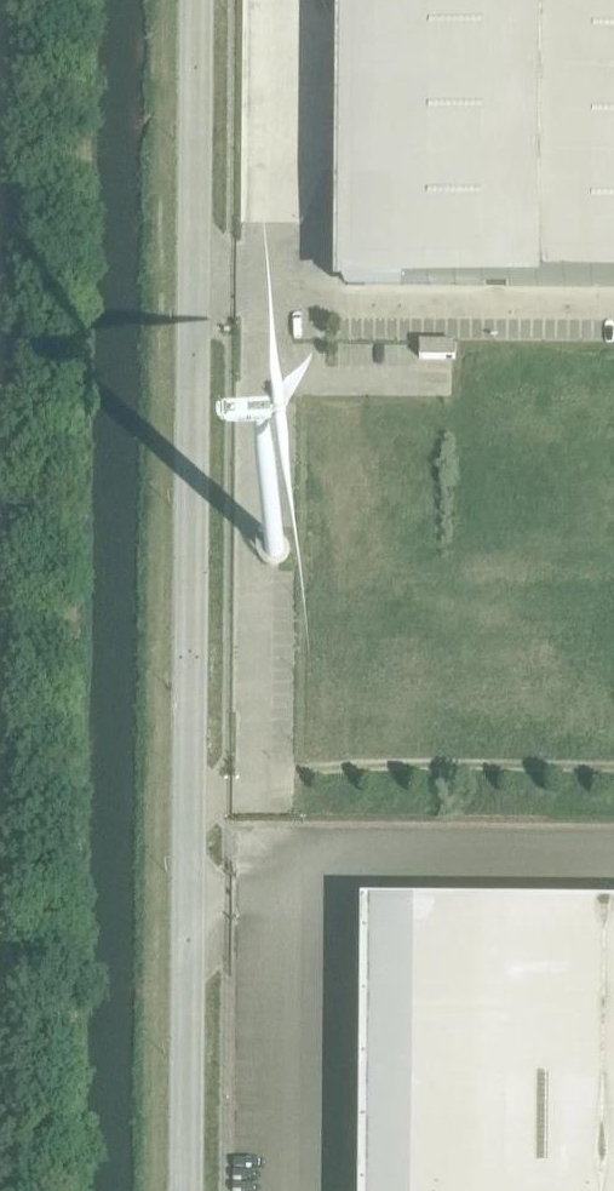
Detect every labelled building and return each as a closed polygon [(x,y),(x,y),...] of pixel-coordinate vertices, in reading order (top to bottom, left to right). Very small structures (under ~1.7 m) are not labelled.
[(346,289),(403,289),(403,285),(613,287),(613,0),(348,0),(346,289)] [(456,343),(420,342),(420,358),(456,358),(456,343)] [(362,920),(360,1190),(613,1190),(613,910),(362,908),(362,920)]
